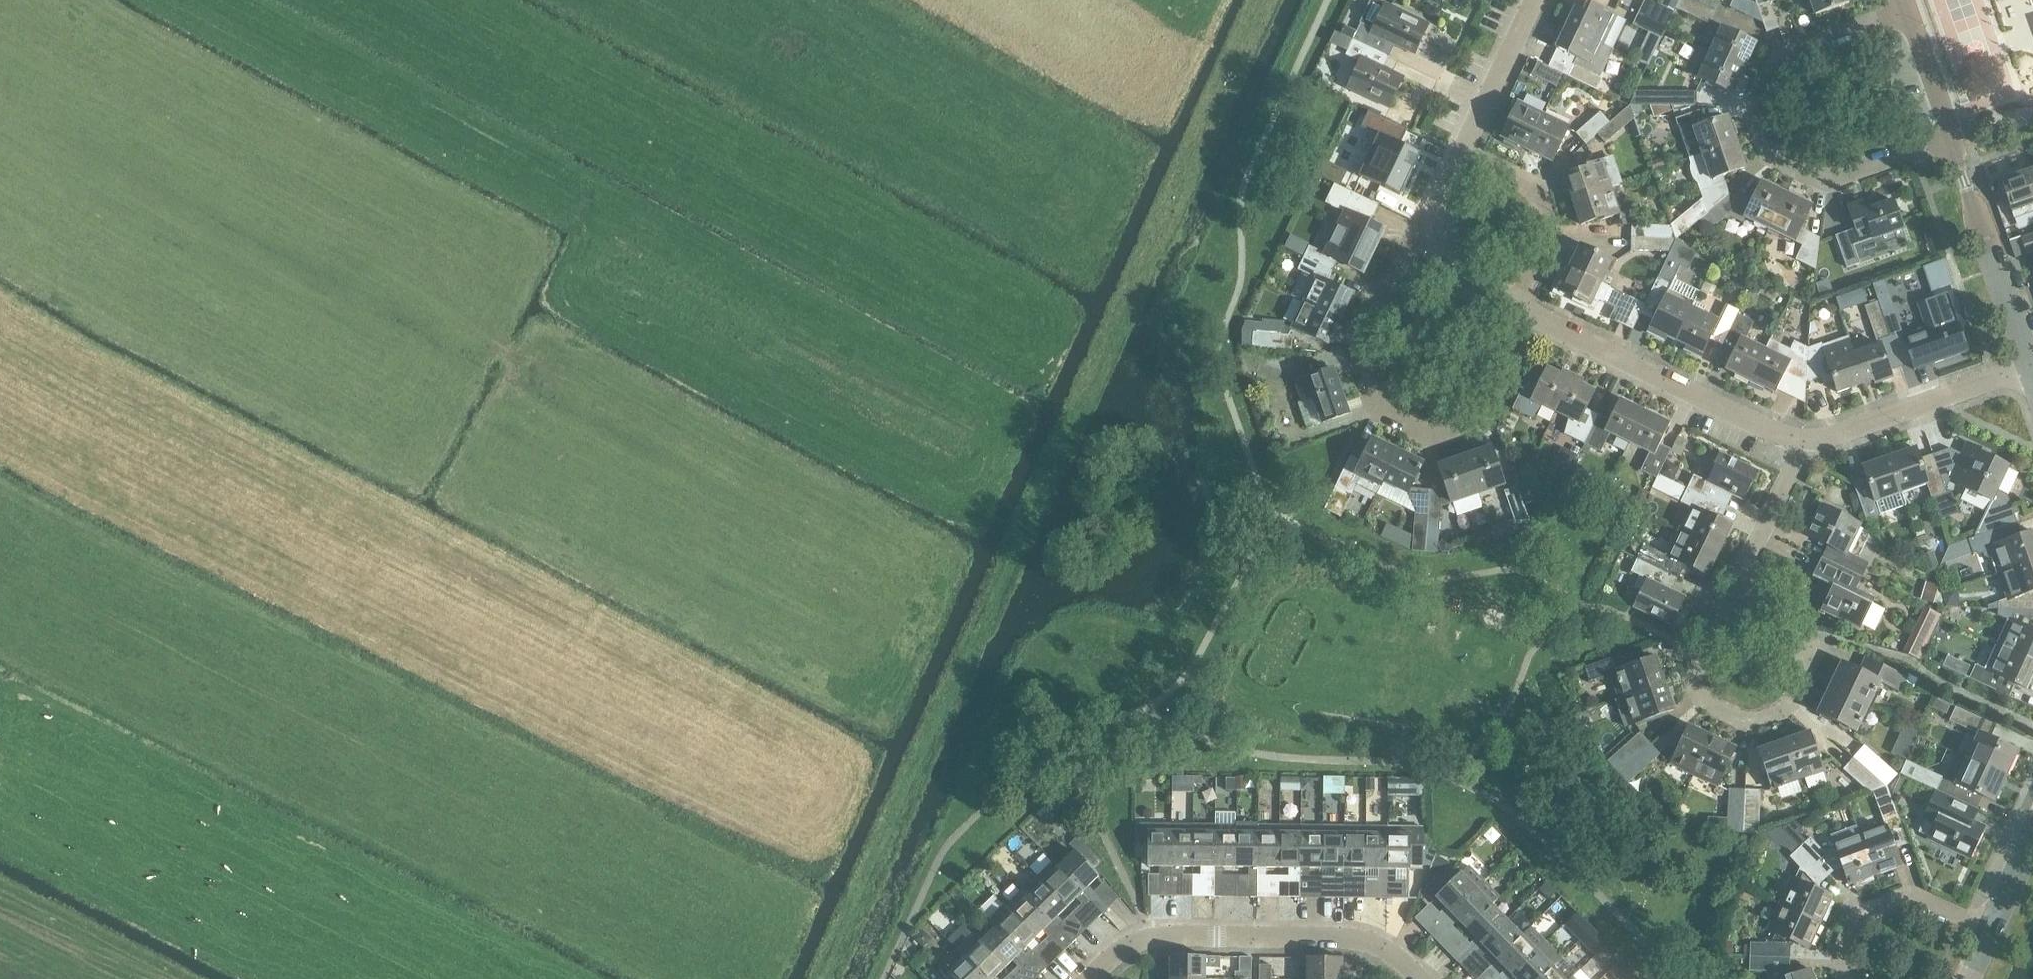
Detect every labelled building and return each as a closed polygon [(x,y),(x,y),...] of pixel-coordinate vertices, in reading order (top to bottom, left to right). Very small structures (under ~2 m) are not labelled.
[(1353,39),(1385,55),(1391,44),(1414,55),(1428,25),(1385,4),(1375,0),(1372,0),(1360,24),(1357,32),(1353,39)] [(1639,13),(1667,27),(1674,12),(1660,6),(1648,0),(1645,0),(1639,13)] [(1676,8),(1709,23),(1715,11),(1691,0),(1680,0),(1676,8)] [(1730,7),(1762,22),(1757,6),(1756,5),(1747,0),(1733,0),(1730,7)] [(1815,16),(1849,4),(1848,0),(1810,0),(1815,16)] [(1574,7),(1565,26),(1603,44),(1617,16),(1588,2),(1583,12),(1574,7)] [(1757,6),(1762,22),(1766,33),(1778,29),(1769,2),(1757,6)] [(1667,27),(1639,13),(1633,24),(1649,32),(1662,38),(1667,27)] [(1345,26),(1341,34),(1353,39),(1357,32),(1345,26)] [(1603,44),(1565,26),(1555,48),(1576,59),(1574,65),(1599,77),(1612,49),(1603,44)] [(1721,28),(1710,53),(1744,69),(1756,44),(1721,28)] [(1649,32),(1635,59),(1649,66),(1662,38),(1649,32)] [(1389,57),(1385,55),(1353,39),(1345,55),(1360,62),(1347,88),(1389,108),(1403,78),(1383,69),(1389,57)] [(1744,69),(1710,53),(1700,48),(1688,73),(1698,78),(1698,79),(1732,95),(1744,69)] [(1538,62),(1531,75),(1557,87),(1563,74),(1538,62)] [(1599,77),(1574,65),(1568,77),(1597,91),(1602,79),(1599,77)] [(1641,106),(1671,106),(1685,106),(1685,92),(1649,92),(1648,98),(1641,98),(1641,106)] [(1523,148),(1526,150),(1543,116),(1518,103),(1501,138),(1505,140),(1503,143),(1521,152),(1523,148)] [(1634,118),(1634,117),(1630,106),(1630,105),(1609,123),(1597,134),(1605,144),(1634,118)] [(1641,106),(1630,106),(1634,117),(1642,114),(1641,106)] [(1685,106),(1671,106),(1678,126),(1700,118),(1697,106),(1685,106)] [(1417,159),(1420,154),(1400,145),(1408,130),(1369,111),(1362,128),(1379,136),(1360,177),(1380,186),(1400,196),(1413,169),(1414,170),(1419,160),(1417,159)] [(1585,144),(1597,134),(1609,123),(1600,112),(1576,134),(1585,144)] [(1543,116),(1526,150),(1551,162),(1568,128),(1543,116)] [(1693,129),(1702,154),(1736,143),(1734,136),(1737,133),(1733,121),(1729,121),(1727,117),(1693,129)] [(1700,192),(1708,213),(1730,195),(1723,176),(1745,168),(1745,167),(1748,164),(1745,155),(1740,154),(1736,143),(1702,154),(1688,159),(1690,165),(1689,172),(1692,180),(1698,187),(1700,192)] [(1316,175),(1340,186),(1340,185),(1339,184),(1345,171),(1341,169),(1342,168),(1338,166),(1337,168),(1326,162),(1327,161),(1324,160),(1316,175)] [(1564,176),(1572,200),(1610,188),(1601,161),(1580,169),(1580,171),(1564,176)] [(2024,173),(2023,173),(2021,170),(2011,174),(2011,177),(2000,181),(2011,213),(2032,205),(2032,200),(2024,173)] [(2024,173),(2032,200),(2032,170),(2024,173)] [(1745,218),(1769,230),(1786,194),(1761,182),(1750,205),(1730,195),(1708,213),(1699,221),(1714,227),(1728,216),(1743,223),(1745,218)] [(1309,248),(1303,258),(1332,272),(1337,261),(1363,273),(1383,230),(1363,220),(1366,213),(1370,216),(1376,204),(1370,201),(1340,187),(1330,206),(1345,213),(1325,255),(1309,248)] [(1610,188),(1572,200),(1581,225),(1597,219),(1598,222),(1619,214),(1610,188)] [(1788,195),(1786,194),(1769,230),(1802,245),(1796,260),(1816,269),(1819,238),(1800,229),(1812,206),(1802,201),(1804,198),(1790,191),(1788,195)] [(1864,211),(1861,203),(1847,207),(1855,229),(1835,236),(1847,268),(1860,264),(1854,246),(1873,239),(1873,240),(1903,229),(1893,201),(1864,211)] [(1630,226),(1630,238),(1674,240),(1669,228),(1630,226)] [(1674,240),(1630,238),(1629,252),(1667,254),(1675,241),(1674,240)] [(2032,253),(2032,242),(2023,246),(2026,255),(2032,253)] [(1580,245),(1569,269),(1600,284),(1606,271),(1611,273),(1617,260),(1596,251),(1595,253),(1580,245)] [(1302,248),(1299,254),(1304,256),(1307,250),(1302,248)] [(1315,279),(1304,303),(1340,320),(1352,295),(1327,283),(1332,272),(1303,258),(1297,271),(1315,279)] [(1944,259),(1922,267),(1931,292),(1952,284),(1944,259)] [(1722,267),(1719,272),(1730,277),(1732,272),(1722,267)] [(1600,284),(1569,269),(1563,281),(1559,279),(1552,294),(1562,298),(1564,295),(1573,299),(1572,301),(1593,311),(1598,300),(1603,302),(1610,288),(1600,284)] [(1666,337),(1676,342),(1690,312),(1700,293),(1660,273),(1646,302),(1660,309),(1648,333),(1664,341),(1666,337)] [(1815,283),(1820,297),(1833,292),(1828,279),(1815,283)] [(1762,286),(1754,282),(1749,291),(1758,295),(1762,286)] [(1954,305),(1949,293),(1917,305),(1926,328),(1903,337),(1913,367),(1933,360),(1935,364),(1967,352),(1961,333),(1968,331),(1958,304),(1954,305)] [(1630,298),(1625,310),(1616,305),(1610,316),(1606,314),(1600,326),(1614,333),(1618,323),(1633,330),(1645,305),(1630,298)] [(1865,306),(1877,340),(1889,336),(1878,302),(1865,306)] [(1340,320),(1304,303),(1292,328),(1328,345),(1340,320)] [(1690,312),(1676,342),(1686,347),(1684,351),(1700,359),(1712,334),(1725,340),(1739,312),(1726,305),(1718,321),(1703,313),(1701,317),(1690,312)] [(1883,317),(1889,334),(1900,330),(1895,313),(1883,317)] [(1725,370),(1750,382),(1765,350),(1746,340),(1754,323),(1738,315),(1724,344),(1735,349),(1725,370)] [(1245,322),(1241,330),(1242,346),(1252,347),(1253,333),(1261,334),(1262,323),(1246,322),(1245,322)] [(1815,322),(1810,324),(1809,335),(1818,332),(1815,322)] [(1253,333),(1252,347),(1292,350),(1293,333),(1290,332),(1288,336),(1261,334),(1253,333)] [(1822,344),(1809,348),(1806,383),(1822,377),(1824,384),(1833,381),(1838,393),(1864,384),(1854,354),(1849,338),(1823,347),(1822,344)] [(1765,350),(1750,382),(1775,395),(1785,373),(1806,383),(1809,348),(1794,342),(1791,350),(1770,340),(1765,350)] [(1881,345),(1854,354),(1864,384),(1874,381),(1875,385),(1892,379),(1881,345)] [(1542,406),(1555,412),(1573,376),(1563,371),(1561,375),(1547,368),(1538,386),(1526,380),(1513,409),(1532,419),(1542,406)] [(1303,403),(1299,404),(1307,427),(1321,422),(1322,424),(1349,415),(1334,370),(1296,383),(1303,403)] [(1565,434),(1584,444),(1598,415),(1586,409),(1595,391),(1580,384),(1582,381),(1573,376),(1555,412),(1569,419),(1565,434)] [(1610,434),(1629,443),(1645,411),(1620,399),(1609,420),(1598,415),(1584,444),(1591,447),(1601,452),(1610,434)] [(1645,411),(1629,443),(1649,453),(1641,471),(1657,479),(1671,450),(1660,445),(1670,423),(1645,411)] [(1678,437),(1671,451),(1681,456),(1688,441),(1678,437)] [(1350,457),(1336,487),(1351,495),(1356,485),(1377,495),(1380,487),(1383,481),(1398,451),(1372,439),(1361,462),(1350,457)] [(1587,454),(1591,447),(1584,444),(1582,449),(1580,451),(1587,454)] [(1976,537),(2005,527),(2017,523),(2014,515),(2019,514),(2017,507),(2012,509),(2008,497),(1997,492),(2009,467),(1985,456),(1986,453),(1967,444),(1961,454),(1950,449),(1933,455),(1945,491),(1951,479),(1964,486),(1963,488),(1991,502),(1975,535),(1976,537)] [(1577,454),(1579,449),(1573,446),(1571,451),(1577,454)] [(1491,448),(1465,457),(1478,494),(1504,485),(1491,448)] [(1946,493),(1945,491),(1933,455),(1919,460),(1915,448),(1889,457),(1901,493),(1927,484),(1932,498),(1946,493)] [(1398,451),(1383,481),(1408,493),(1411,488),(1423,463),(1398,451)] [(1555,463),(1570,470),(1577,455),(1568,451),(1560,453),(1555,463)] [(1694,476),(1687,489),(1710,501),(1718,504),(1724,492),(1743,501),(1757,472),(1719,454),(1706,482),(1694,476)] [(1482,506),(1478,494),(1465,457),(1438,466),(1451,504),(1457,502),(1461,513),(1482,506)] [(1906,507),(1901,493),(1889,457),(1862,467),(1866,478),(1853,483),(1866,520),(1881,515),(1906,507)] [(1694,508),(1682,533),(1719,551),(1731,526),(1704,513),(1710,501),(1687,489),(1676,484),(1670,496),(1681,501),(1681,502),(1694,508)] [(1336,487),(1325,509),(1341,517),(1351,495),(1336,487)] [(1504,492),(1516,526),(1529,521),(1518,487),(1504,492)] [(1829,546),(1823,559),(1862,577),(1868,563),(1846,553),(1859,525),(1821,507),(1814,522),(1812,521),(1808,531),(1810,531),(1808,536),(1829,546)] [(1399,529),(1392,542),(1412,552),(1424,553),(1428,512),(1416,511),(1415,513),(1414,536),(1399,529)] [(1428,512),(1424,553),(1438,554),(1441,514),(1428,512)] [(2003,573),(2032,563),(2032,533),(2010,541),(2005,527),(1976,537),(1968,540),(1973,554),(1977,553),(1977,554),(1979,555),(1983,553),(1984,556),(1988,558),(1997,555),(2003,573)] [(1637,560),(1670,575),(1677,579),(1684,565),(1707,576),(1719,551),(1682,533),(1670,558),(1644,545),(1637,560)] [(1453,546),(1450,540),(1443,540),(1439,546),(1442,552),(1449,552),(1452,549),(1453,546)] [(1929,571),(1935,574),(1938,568),(1934,557),(1925,561),(1929,571)] [(1874,599),(1855,590),(1862,577),(1823,559),(1822,558),(1813,577),(1833,587),(1822,611),(1860,629),(1874,599)] [(1670,575),(1637,560),(1631,573),(1647,580),(1633,608),(1671,626),(1685,597),(1664,587),(1670,575)] [(1999,608),(2032,610),(2032,607),(2029,594),(2032,592),(2032,563),(2003,573),(1997,575),(2006,600),(1999,603),(1999,608)] [(1925,601),(1934,603),(1939,586),(1930,584),(1925,601)] [(1959,606),(1957,588),(1942,594),(1946,606),(1959,606)] [(1931,636),(1940,616),(1925,608),(1915,628),(1931,636)] [(2000,646),(2032,661),(2032,610),(1999,608),(1999,616),(2011,622),(2000,646)] [(1924,649),(1909,642),(1904,652),(1919,660),(1924,649)] [(2000,646),(1989,671),(1976,666),(1970,679),(2002,694),(2008,681),(2027,690),(2032,676),(2032,661),(2000,646)] [(1616,672),(1625,698),(1665,684),(1655,657),(1623,669),(1619,655),(1585,667),(1590,682),(1616,672)] [(1948,656),(1943,666),(1961,674),(1965,664),(1948,656)] [(1842,663),(1830,688),(1868,706),(1880,682),(1899,691),(1906,678),(1866,659),(1860,671),(1842,663)] [(1909,674),(1907,678),(1905,683),(1914,687),(1918,678),(1909,674)] [(1665,684),(1625,698),(1615,701),(1625,727),(1674,710),(1665,684)] [(1868,706),(1830,688),(1818,713),(1856,731),(1868,706)] [(1979,734),(1967,759),(2005,776),(2017,751),(1990,738),(1996,725),(1956,707),(1950,721),(1979,734)] [(1670,764),(1694,775),(1712,737),(1689,726),(1670,764)] [(1608,761),(1617,773),(1650,744),(1641,732),(1608,761)] [(1810,732),(1783,742),(1797,781),(1824,772),(1810,732)] [(1712,737),(1694,775),(1717,786),(1735,749),(1712,737)] [(1797,781),(1783,742),(1757,751),(1771,791),(1797,781)] [(1650,744),(1617,773),(1627,784),(1660,755),(1650,744)] [(1864,746),(1854,758),(1887,787),(1895,778),(1897,775),(1864,746)] [(1870,793),(1872,792),(1887,787),(1854,758),(1843,770),(1870,793)] [(1943,777),(1937,790),(1977,809),(1983,797),(1994,802),(2005,776),(1967,759),(1956,783),(1943,777)] [(1236,778),(1236,789),(1245,789),(1245,778),(1245,777),(1236,777),(1236,778)] [(1236,790),(1236,789),(1236,778),(1227,778),(1227,790),(1236,790)] [(1289,791),(1289,779),(1289,778),(1281,778),(1281,779),(1281,791),(1289,791)] [(1389,778),(1389,781),(1389,792),(1399,792),(1399,781),(1399,779),(1389,778)] [(1895,778),(1887,787),(1892,801),(1901,783),(1895,778)] [(1313,780),(1303,779),(1303,789),(1308,789),(1313,784),(1313,780)] [(1885,826),(1860,836),(1875,875),(1901,865),(1887,828),(1900,824),(1892,801),(1887,787),(1872,792),(1885,826)] [(1726,833),(1742,834),(1745,790),(1729,789),(1726,833)] [(1745,790),(1742,834),(1758,835),(1761,791),(1745,790)] [(1962,855),(1963,853),(1969,856),(1982,827),(1971,822),(1977,809),(1937,790),(1925,818),(1937,823),(1930,839),(1940,843),(1940,845),(1962,855)] [(1223,868),(1236,868),(1237,833),(1238,833),(1238,826),(1235,826),(1235,819),(1215,818),(1214,825),(1214,897),(1220,897),(1223,894),(1223,868)] [(1165,896),(1171,897),(1172,825),(1141,825),(1141,844),(1149,844),(1148,867),(1162,867),(1162,894),(1165,896)] [(1180,867),(1193,867),(1193,825),(1172,825),(1171,897),(1177,897),(1180,894),(1180,867)] [(1208,897),(1214,897),(1214,825),(1193,825),(1193,867),(1205,867),(1205,894),(1208,897)] [(1251,897),(1257,898),(1258,826),(1238,826),(1238,833),(1237,833),(1236,868),(1248,868),(1248,895),(1251,897)] [(1266,868),(1279,868),(1279,833),(1279,826),(1258,826),(1257,898),(1263,898),(1266,895),(1266,868)] [(1294,898),(1300,898),(1301,826),(1279,826),(1279,833),(1279,868),(1292,868),(1291,895),(1294,898)] [(1309,869),(1322,869),(1323,827),(1301,826),(1300,898),(1306,898),(1309,895),(1309,869)] [(1337,898),(1344,899),(1344,827),(1323,827),(1322,869),(1335,869),(1335,896),(1337,898)] [(1353,869),(1365,869),(1366,827),(1344,827),(1344,899),(1350,899),(1352,896),(1353,869)] [(1381,899),(1387,899),(1388,827),(1366,827),(1365,869),(1378,869),(1378,896),(1381,899)] [(1388,827),(1387,899),(1393,899),(1396,896),(1396,870),(1410,870),(1410,867),(1421,867),(1421,828),(1388,827)] [(1794,880),(1783,906),(1821,923),(1832,897),(1816,890),(1818,885),(1828,876),(1826,874),(1825,874),(1793,841),(1780,827),(1765,832),(1770,841),(1789,850),(1793,854),(1790,857),(1800,868),(1794,880)] [(1800,835),(1793,841),(1825,874),(1826,874),(1835,865),(1840,863),(1848,885),(1854,883),(1856,887),(1871,881),(1870,877),(1875,875),(1860,836),(1848,840),(1846,837),(1842,835),(1834,838),(1832,843),(1834,845),(1834,846),(1822,850),(1810,838),(1806,841),(1800,835)] [(1075,851),(1059,867),(1104,913),(1108,910),(1108,906),(1089,886),(1099,877),(1075,851)] [(1436,856),(1431,866),(1440,871),(1445,861),(1445,860),(1437,856),(1436,856)] [(1052,863),(1038,877),(1068,908),(1077,899),(1095,918),(1099,918),(1104,913),(1059,867),(1057,868),(1052,863)] [(1426,930),(1430,934),(1484,881),(1469,866),(1436,898),(1445,907),(1426,926),(1426,930)] [(1038,877),(1023,892),(1073,943),(1077,940),(1077,936),(1058,917),(1068,908),(1038,877)] [(1467,929),(1492,905),(1500,897),(1484,881),(1430,934),(1435,939),(1439,939),(1458,921),(1467,929)] [(1556,892),(1547,882),(1540,889),(1549,899),(1556,892)] [(1023,892),(1007,908),(1036,938),(1046,929),(1064,948),(1068,948),(1073,943),(1023,892)] [(990,919),(995,924),(1043,973),(1046,970),(1046,966),(1028,947),(1036,938),(1007,908),(1004,905),(990,919)] [(1457,961),(1460,965),(1507,920),(1492,905),(1467,929),(1476,938),(1457,957),(1457,961)] [(1751,943),(1751,957),(1790,957),(1791,946),(1793,941),(1809,948),(1821,923),(1783,906),(1771,931),(1766,944),(1751,943)] [(1488,951),(1497,960),(1522,935),(1507,920),(1460,965),(1465,970),(1469,970),(1488,951)] [(995,924),(979,939),(1006,967),(1015,959),(1033,978),(1037,978),(1043,973),(995,924)] [(1546,942),(1530,927),(1522,935),(1497,960),(1506,969),(1496,978),(1508,978),(1546,942)] [(923,947),(927,943),(927,936),(923,932),(920,934),(918,931),(917,931),(913,937),(913,938),(923,947)] [(966,958),(987,978),(999,978),(997,977),(1006,967),(979,939),(974,935),(959,950),(966,958)] [(1552,966),(1561,958),(1546,942),(1508,978),(1539,978),(1552,966)] [(1723,955),(1732,955),(1731,942),(1723,943),(1723,955)] [(1170,978),(1193,978),(1205,978),(1205,957),(1170,956),(1170,978)] [(1251,957),(1239,957),(1239,972),(1235,972),(1235,978),(1251,978),(1251,957)] [(1810,969),(1791,976),(1790,971),(1790,957),(1751,957),(1751,971),(1768,971),(1771,978),(1814,978),(1810,969)] [(953,977),(954,976),(956,978),(987,978),(966,958),(950,974),(953,977)] [(1307,978),(1342,978),(1342,958),(1307,958),(1307,978)] [(1622,959),(1613,968),(1623,978),(1630,978),(1636,973),(1622,959)] [(1259,978),(1271,978),(1271,965),(1259,965),(1259,978)] [(1552,966),(1539,978),(1564,978),(1552,966)]
